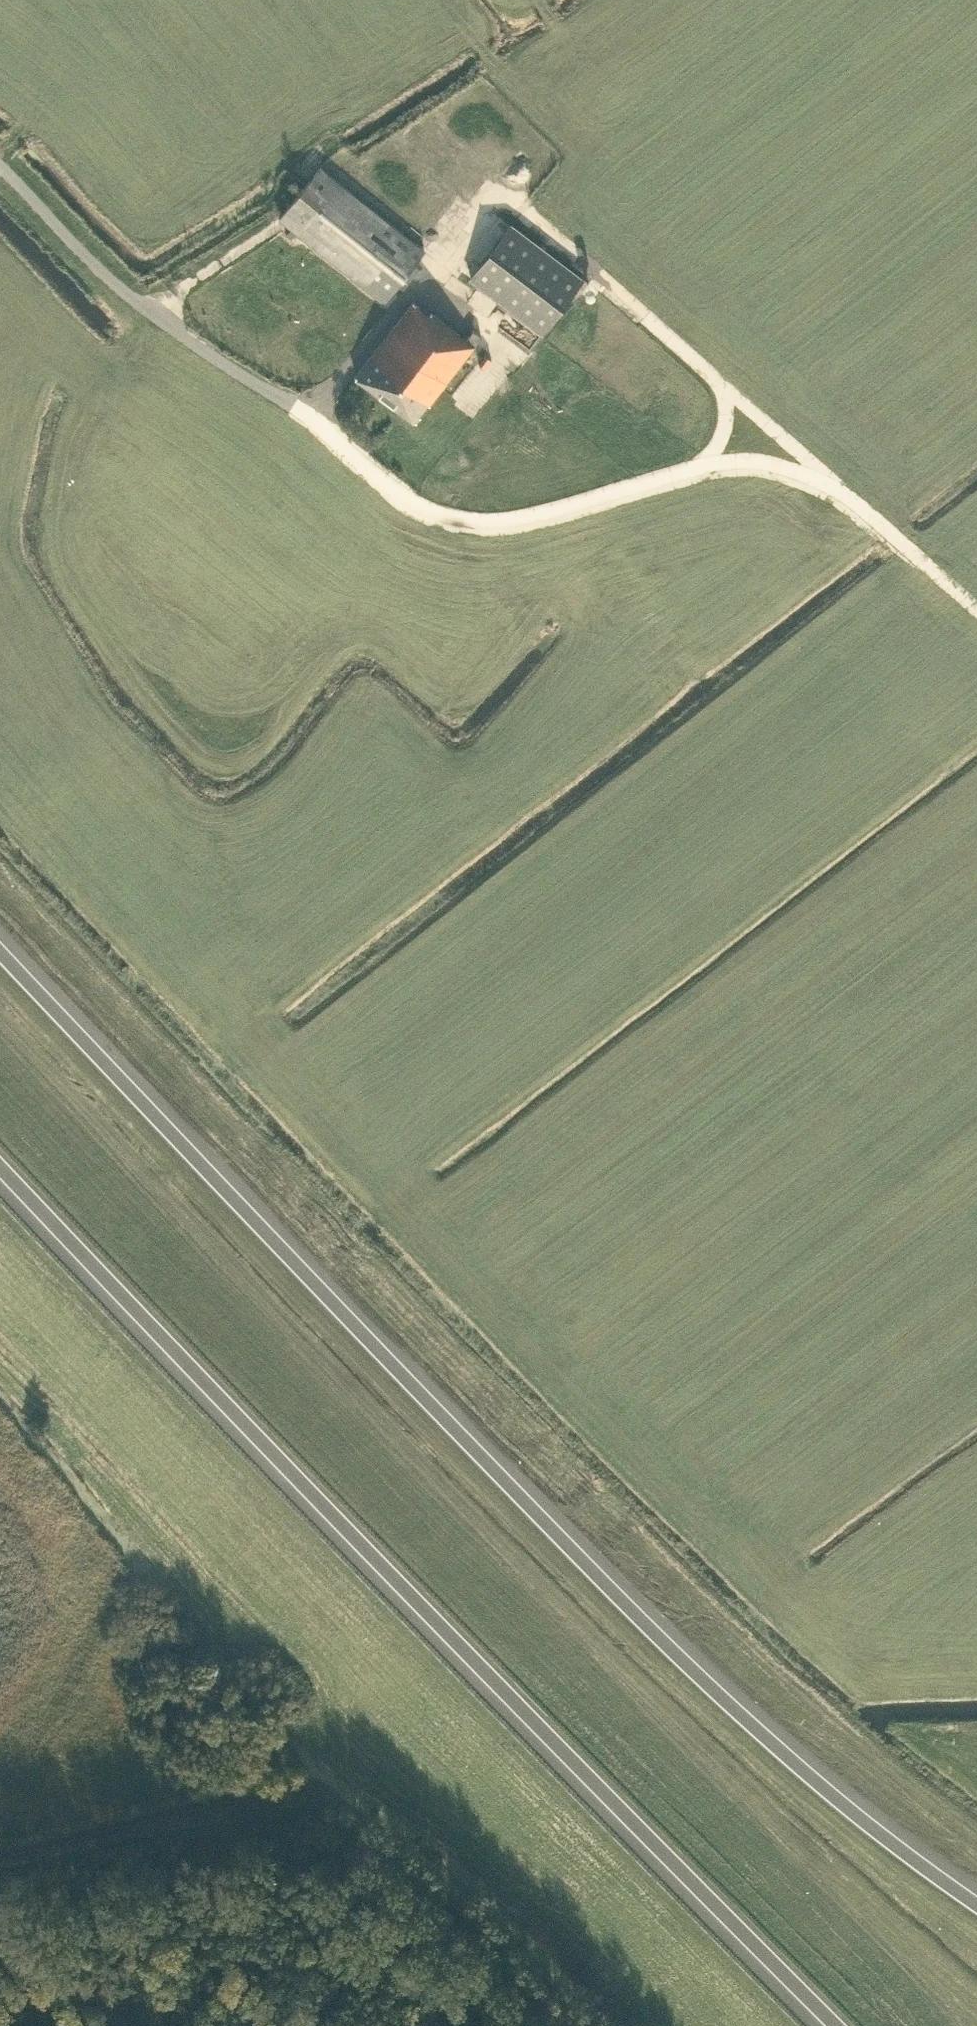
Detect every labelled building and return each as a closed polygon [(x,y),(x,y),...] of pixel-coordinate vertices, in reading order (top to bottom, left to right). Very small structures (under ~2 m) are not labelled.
[(424,249),(320,166),(279,217),(383,301),(424,249)] [(510,225),(470,278),(542,332),(582,279),(510,225)] [(429,314),(413,301),(356,376),(415,421),(481,335),(473,329),(465,338),(431,312),(429,314)] [(438,397),(431,405),(438,411),(445,402),(438,397)] [(428,409),(417,423),(425,429),(436,415),(428,409)]
